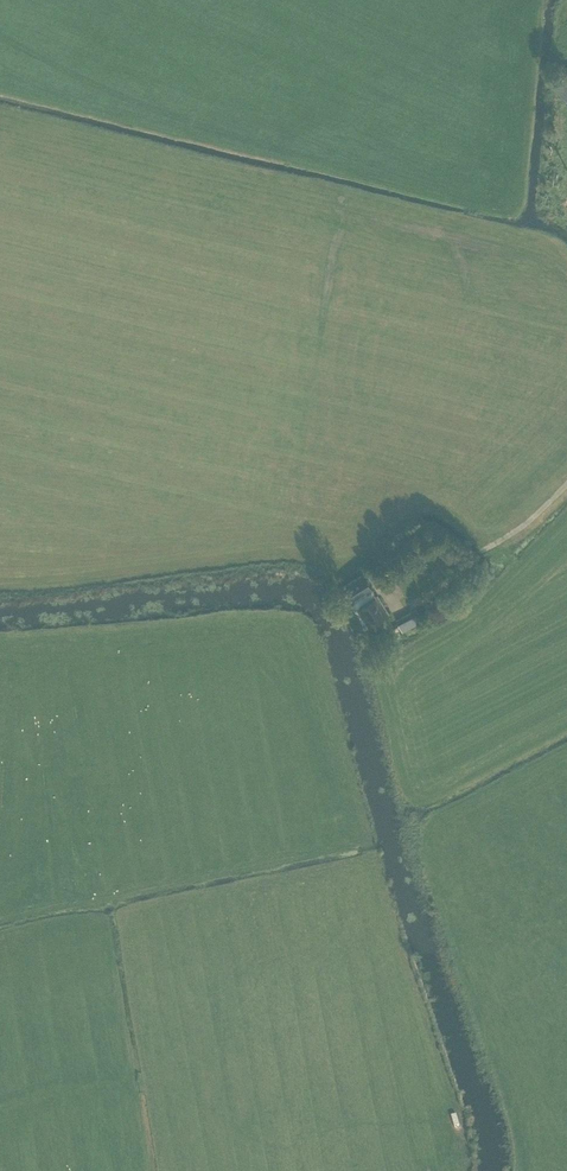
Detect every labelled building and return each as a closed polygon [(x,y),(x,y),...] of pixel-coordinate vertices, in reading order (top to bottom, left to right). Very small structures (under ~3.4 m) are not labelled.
[(553,88),(566,102),(566,74),(553,88)] [(371,626),(390,614),(378,595),(375,596),(371,590),(373,589),(363,574),(341,588),(351,603),(352,602),(356,610),(359,608),(371,626)] [(418,622),(424,620),(417,608),(397,620),(398,622),(389,626),(395,637),(403,633),(405,635),(421,627),(418,622)] [(452,1113),(454,1127),(460,1126),(458,1112),(452,1113)]
